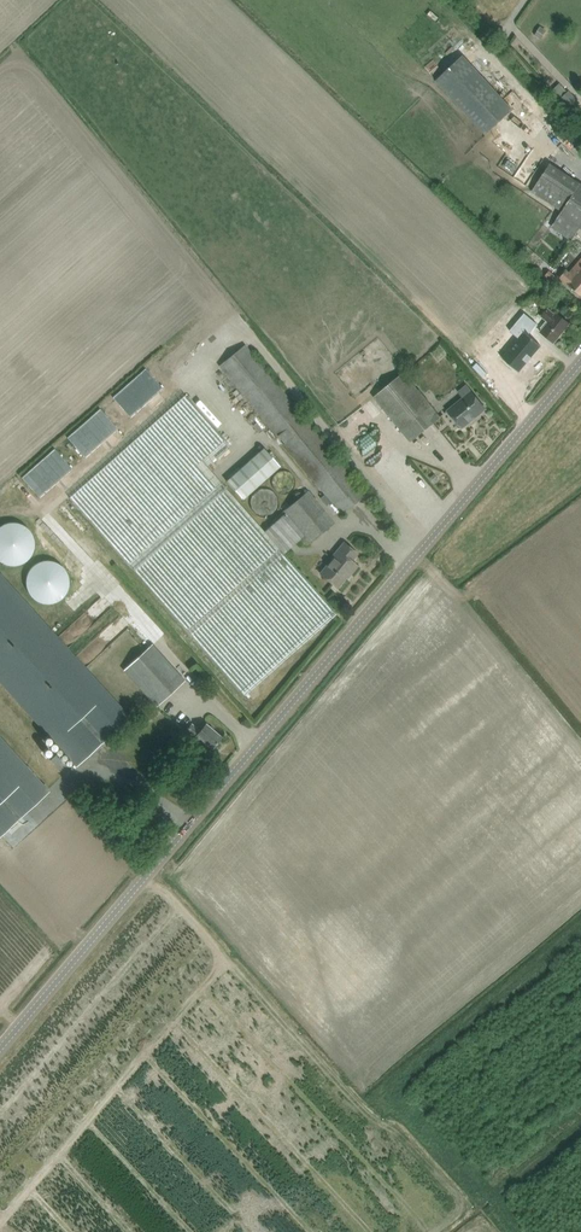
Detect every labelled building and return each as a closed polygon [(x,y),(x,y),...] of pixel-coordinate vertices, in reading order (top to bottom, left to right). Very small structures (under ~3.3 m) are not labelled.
[(436,81),(485,135),(513,110),(463,56),(436,81)] [(578,104),(574,99),(576,97),(569,90),(567,92),(560,98),(567,105),(572,111),(578,104)] [(542,118),(537,124),(548,134),(553,129),(542,118)] [(580,229),(580,184),(550,163),(532,191),(562,210),(551,227),(572,241),(580,228),(580,229)] [(447,182),(443,190),(452,194),(456,186),(447,182)] [(570,274),(567,271),(561,278),(580,296),(580,261),(570,274)] [(549,271),(545,276),(550,280),(554,275),(549,271)] [(539,284),(537,287),(538,287),(545,295),(552,286),(544,278),(539,284)] [(521,334),(505,354),(522,367),(543,341),(530,329),(539,318),(526,308),(512,326),(521,334)] [(569,324),(560,316),(556,312),(554,314),(548,308),(541,316),(548,322),(541,332),(544,335),(554,343),(569,324)] [(221,365),(335,505),(343,514),(366,494),(359,485),(244,345),(221,365)] [(433,353),(435,361),(445,358),(442,350),(433,353)] [(373,397),(403,432),(410,441),(440,417),(432,408),(403,372),(373,397)] [(143,379),(106,412),(123,431),(160,399),(143,379)] [(484,407),(471,391),(466,385),(458,392),(463,397),(447,410),(454,419),(462,428),(470,421),(469,419),(484,407)] [(69,497),(236,686),(244,695),(337,613),(284,553),(305,536),(311,543),(334,522),(308,491),(284,510),(286,512),(265,531),(207,466),(230,445),(185,395),(69,497)] [(261,415),(251,422),(260,433),(269,426),(261,415)] [(264,448),(227,481),(243,499),(280,466),(264,448)] [(49,465),(45,474),(53,478),(57,469),(49,465)] [(21,527),(22,552),(47,552),(47,527),(21,527)] [(320,573),(328,580),(337,587),(350,572),(351,573),(357,566),(351,561),(357,554),(344,543),(320,573)] [(49,569),(53,569),(53,585),(73,585),(73,572),(61,572),(61,555),(49,555),(49,569)] [(33,560),(14,561),(15,579),(33,578),(33,560)] [(121,706),(0,573),(0,682),(67,756),(75,765),(129,715),(121,706)] [(48,614),(58,611),(55,599),(45,602),(48,614)] [(185,680),(152,644),(124,669),(157,706),(185,680)] [(200,731),(192,724),(186,731),(194,738),(193,739),(200,745),(203,742),(211,749),(222,737),(206,724),(200,731)] [(0,736),(0,836),(50,791),(0,736)]
